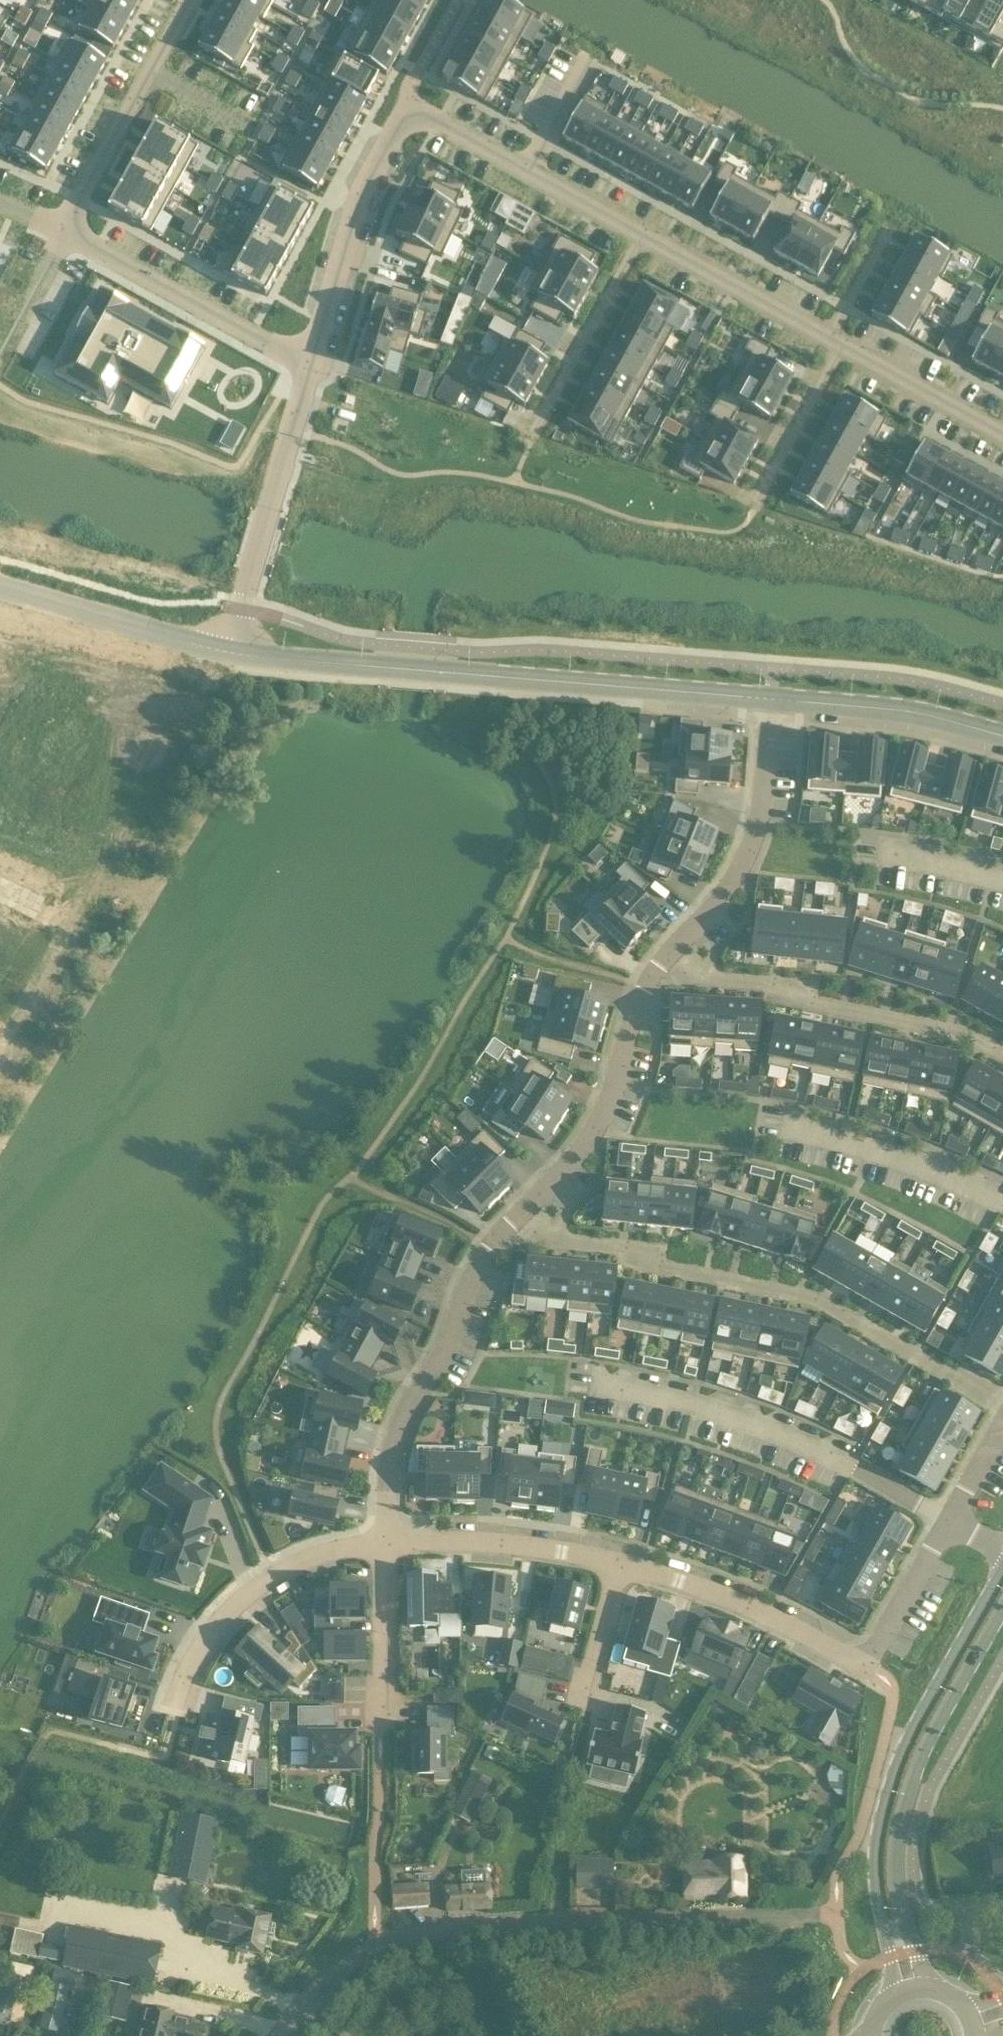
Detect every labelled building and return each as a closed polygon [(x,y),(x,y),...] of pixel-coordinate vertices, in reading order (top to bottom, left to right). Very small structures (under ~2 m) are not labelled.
[(82,6),(90,10),(91,10),(125,29),(135,10),(136,9),(119,0),(85,0),(82,6)] [(136,9),(141,0),(119,0),(136,9)] [(218,12),(252,31),(253,30),(259,18),(260,17),(229,0),(225,0),(220,9),(218,12)] [(260,17),(259,18),(264,20),(272,6),(262,0),(229,0),(260,17)] [(305,6),(316,12),(320,5),(310,0),(309,0),(305,6)] [(373,12),(411,33),(422,12),(401,0),(379,0),(373,11),(373,12)] [(422,12),(429,0),(401,0),(422,12)] [(478,15),(521,39),(533,17),(502,0),(487,0),(478,15)] [(910,2),(941,19),(944,15),(943,14),(951,0),(911,0),(910,2)] [(943,14),(944,15),(973,31),(991,0),(951,0),(943,14)] [(973,31),(1002,48),(1002,5),(995,0),(991,0),(973,31)] [(305,6),(302,14),(312,19),(316,12),(305,6)] [(22,7),(18,14),(29,20),(33,13),(22,7)] [(42,9),(38,16),(49,22),(53,15),(42,9)] [(369,9),(357,30),(399,54),(400,53),(411,33),(373,12),(373,11),(369,9)] [(80,29),(79,30),(113,49),(125,29),(91,10),(90,10),(80,29)] [(217,14),(211,25),(249,47),(250,46),(257,32),(253,30),(252,31),(218,12),(217,14)] [(18,14),(14,21),(25,27),(29,20),(18,14)] [(478,15),(467,37),(509,60),(521,39),(478,15)] [(38,16),(34,23),(45,29),(49,22),(38,16)] [(211,25),(199,47),(241,71),(254,48),(250,46),(249,47),(211,25)] [(294,27),(290,34),(301,40),(305,33),(294,27)] [(357,30),(345,53),(387,76),(399,54),(357,30)] [(313,32),(309,39),(319,45),(323,38),(313,32)] [(290,34),(286,41),(297,47),(301,40),(290,34)] [(467,37),(455,58),(498,81),(509,60),(467,37)] [(309,39),(305,46),(316,52),(319,45),(309,39)] [(68,40),(56,62),(60,65),(61,64),(95,83),(107,62),(68,40)] [(545,43),(541,50),(552,56),(556,49),(545,43)] [(20,50),(16,57),(26,62),(30,55),(20,50)] [(541,50),(538,57),(548,63),(552,56),(541,50)] [(279,54),(275,61),(286,67),(290,60),(279,54)] [(336,55),(324,78),(328,80),(328,79),(367,100),(379,78),(345,60),(336,55)] [(16,57),(12,64),(23,70),(26,62),(16,57)] [(449,68),(443,79),(454,86),(455,86),(485,103),(498,81),(455,58),(450,68),(449,68)] [(275,61),(271,68),(282,74),(286,67),(275,61)] [(54,76),(53,77),(88,96),(95,83),(61,64),(60,65),(54,76)] [(293,68),(289,75),(299,81),(303,74),(293,68)] [(50,74),(42,89),(80,110),(88,96),(53,77),(54,76),(50,74)] [(289,75),(285,82),(295,88),(299,81),(289,75)] [(5,77),(1,84),(11,90),(15,83),(5,77)] [(614,78),(608,88),(615,92),(621,81),(614,78)] [(328,80),(321,93),(359,114),(367,100),(328,79),(328,80)] [(621,81),(615,92),(622,96),(628,85),(621,81)] [(0,85),(0,93),(7,97),(11,90),(1,84),(0,85)] [(522,85),(518,92),(529,98),(533,90),(522,85)] [(42,89),(34,103),(38,106),(38,105),(72,124),(77,115),(80,110),(42,89)] [(639,91),(634,102),(641,106),(646,95),(639,91)] [(518,92),(514,99),(525,105),(529,98),(518,92)] [(317,100),(313,107),(352,128),(358,117),(359,114),(321,93),(317,100)] [(646,95),(641,106),(648,110),(653,99),(646,95)] [(586,96),(562,139),(583,150),(602,116),(603,117),(608,109),(586,96)] [(280,97),(276,104),(287,110),(291,103),(280,97)] [(276,104),(272,111),(283,117),(287,110),(276,104)] [(38,106),(31,118),(65,137),(72,124),(38,105),(38,106)] [(665,105),(659,116),(666,120),(671,109),(665,105)] [(313,107),(305,121),(309,124),(310,123),(344,141),(352,128),(313,107)] [(671,109),(666,120),(673,124),(678,113),(671,109)] [(602,116),(583,150),(596,157),(615,123),(614,123),(603,117),(602,116)] [(24,131),(23,132),(57,151),(61,145),(65,137),(31,118),(24,131)] [(615,123),(596,157),(609,164),(627,130),(628,131),(630,127),(616,119),(614,123),(615,123)] [(690,119),(684,130),(691,134),(697,123),(690,119)] [(156,123),(144,145),(186,168),(199,147),(190,142),(191,142),(156,123)] [(303,135),(302,136),(337,155),(344,141),(310,123),(309,124),(303,135)] [(697,123),(691,134),(698,138),(704,127),(697,123)] [(265,124),(261,131),(272,137),(276,130),(265,124)] [(20,129),(8,151),(46,172),(57,151),(23,132),(24,131),(20,129)] [(723,129),(719,136),(730,142),(734,135),(723,129)] [(627,130),(609,164),(621,171),(640,137),(639,137),(628,131),(627,130)] [(261,131),(258,138),(268,144),(272,137),(261,131)] [(640,137),(621,171),(634,178),(652,144),(653,145),(656,140),(641,132),(639,137),(640,137)] [(299,133),(291,148),(329,169),(334,160),(337,155),(302,136),(303,135),(299,133)] [(652,144),(634,178),(646,185),(665,151),(664,151),(653,145),(652,144)] [(144,145),(132,166),(175,190),(186,168),(144,145)] [(665,151),(646,185),(659,192),(678,158),(679,159),(681,154),(666,146),(664,151),(665,151)] [(291,148),(279,169),(318,190),(329,169),(291,148)] [(678,158),(659,192),(672,199),(690,165),(679,159),(678,158)] [(725,189),(709,217),(731,229),(755,187),(734,176),(738,169),(725,163),(714,183),(725,189)] [(690,165),(672,199),(693,210),(711,177),(690,165)] [(132,166),(121,187),(163,211),(175,190),(132,166)] [(213,174),(209,181),(220,187),(224,180),(213,174)] [(209,181),(205,188),(216,194),(220,187),(209,181)] [(417,190),(406,213),(453,235),(464,212),(455,208),(461,195),(433,182),(427,195),(417,190)] [(229,183),(225,190),(236,196),(240,189),(229,183)] [(121,187),(109,209),(143,228),(151,233),(163,211),(121,187)] [(271,187),(259,208),(301,232),(313,210),(279,191),(271,187)] [(755,187),(731,229),(753,242),(769,214),(779,219),(790,198),(779,192),(775,198),(755,187)] [(225,190),(221,197),(232,203),(236,196),(225,190)] [(789,225),(774,253),(796,265),(819,223),(798,211),(802,205),(790,198),(779,219),(789,225)] [(517,204),(505,225),(525,236),(536,215),(517,204)] [(259,208),(247,230),(255,235),(256,234),(290,253),(294,246),(301,232),(259,208)] [(406,213),(396,236),(405,241),(399,254),(427,267),(434,254),(442,258),(453,235),(406,213)] [(493,214),(487,224),(501,232),(507,221),(493,214)] [(190,216),(186,223),(197,229),(200,222),(190,216)] [(186,223),(182,230),(193,236),(197,229),(186,223)] [(819,223),(796,265),(818,277),(833,249),(844,255),(855,235),(843,228),(840,234),(819,223)] [(206,225),(202,232),(213,238),(217,231),(206,225)] [(202,232),(198,239),(209,245),(213,238),(202,232)] [(244,254),(244,255),(278,274),(290,253),(256,234),(255,235),(244,254)] [(560,236),(541,270),(586,295),(588,292),(590,288),(598,273),(589,268),(596,255),(560,236)] [(916,236),(904,258),(938,276),(937,277),(942,279),(954,257),(916,236)] [(236,250),(223,272),(232,277),(231,277),(266,296),(278,274),(244,255),(244,254),(236,250)] [(904,258),(894,276),(928,294),(937,277),(938,276),(904,258)] [(541,270),(529,292),(537,297),(530,310),(558,325),(565,312),(574,317),(586,295),(541,270)] [(894,276),(883,295),(921,316),(921,317),(925,319),(936,298),(928,294),(894,276)] [(476,293),(487,299),(493,286),(482,280),(476,293)] [(644,286),(632,307),(666,326),(666,324),(677,305),(644,286)] [(974,286),(970,293),(980,299),(984,292),(974,286)] [(377,298),(370,323),(411,335),(420,338),(427,313),(418,310),(422,296),(392,287),(388,301),(377,298)] [(464,288),(461,295),(472,300),(475,293),(464,288)] [(79,332),(55,376),(108,405),(120,382),(171,410),(205,347),(178,332),(176,334),(128,308),(129,306),(102,291),(90,312),(88,311),(77,331),(79,332)] [(476,293),(472,300),(483,306),(487,299),(476,293)] [(970,293),(966,300),(976,306),(980,299),(970,293)] [(472,300),(461,295),(456,308),(467,313),(472,300)] [(883,295),(872,316),(910,337),(921,317),(921,316),(883,295)] [(632,307),(622,326),(664,349),(675,329),(666,324),(666,326),(632,307)] [(971,362),(993,374),(1002,356),(1002,324),(996,320),(1000,314),(987,307),(976,328),(987,334),(971,362)] [(370,323),(358,366),(383,373),(389,352),(405,356),(408,346),(411,335),(370,323)] [(953,324),(949,331),(959,337),(963,330),(953,324)] [(622,326),(611,344),(653,368),(664,349),(622,326)] [(441,344),(452,348),(458,335),(447,330),(441,344)] [(504,338),(491,360),(537,384),(549,363),(539,358),(546,345),(519,330),(512,343),(504,338)] [(693,331),(689,338),(700,344),(704,337),(693,331)] [(949,331),(945,338),(955,344),(959,337),(949,331)] [(689,338),(685,345),(696,351),(700,344),(689,338)] [(751,354),(739,375),(782,398),(794,376),(766,361),(772,350),(751,338),(744,351),(751,354)] [(611,344),(601,363),(643,387),(653,368),(611,344)] [(993,374),(1002,379),(1002,356),(993,374)] [(491,360),(479,382),(488,387),(481,399),(508,414),(515,402),(524,407),(532,393),(535,388),(537,384),(491,360)] [(601,363),(590,382),(633,406),(643,387),(601,363)] [(672,369),(668,376),(679,382),(683,375),(672,369)] [(722,392),(715,404),(736,415),(742,405),(770,420),(782,398),(739,375),(728,396),(722,392)] [(446,376),(437,396),(459,405),(467,385),(446,376)] [(668,376),(664,383),(675,389),(679,382),(668,376)] [(590,382),(580,401),(622,424),(633,406),(590,382)] [(845,396),(833,418),(867,436),(866,437),(875,442),(887,420),(845,396)] [(580,401),(568,422),(611,445),(622,424),(580,401)] [(715,419),(704,439),(746,463),(758,441),(730,425),(736,415),(715,404),(709,415),(715,419)] [(651,407),(647,414),(658,420),(662,413),(651,407)] [(647,414),(644,421),(654,427),(658,420),(647,414)] [(663,428),(678,434),(683,424),(668,417),(663,428)] [(833,418),(823,436),(857,455),(866,437),(867,436),(833,418)] [(234,423),(228,434),(238,440),(244,429),(234,423)] [(637,433),(633,440),(644,446),(648,439),(637,433)] [(823,436),(812,455),(846,473),(847,473),(857,455),(823,436)] [(686,456),(679,469),(700,480),(706,469),(734,485),(746,463),(704,439),(692,460),(686,456)] [(924,443),(903,481),(925,493),(927,489),(927,488),(945,455),(924,443)] [(901,446),(897,453),(908,459),(912,451),(901,446)] [(897,453),(893,460),(904,466),(908,459),(897,453)] [(812,455),(801,475),(839,496),(851,475),(847,473),(846,473),(812,455)] [(945,455),(927,488),(927,489),(939,495),(958,461),(945,455)] [(958,461),(939,495),(951,502),(970,468),(958,461)] [(970,468),(951,502),(963,508),(963,509),(982,475),(970,468)] [(801,475),(790,495),(828,516),(839,496),(801,475)] [(963,508),(961,513),(975,521),(978,517),(977,516),(996,482),(982,475),(963,509),(963,508)] [(977,516),(978,517),(989,523),(1002,498),(1002,486),(996,482),(977,516)] [(880,484),(876,491),(887,496),(891,489),(880,484)] [(876,491),(873,498),(883,503),(887,496),(876,491)] [(989,523),(1001,529),(1001,530),(1002,527),(1002,498),(989,523)] [(866,509),(862,517),(873,522),(877,515),(866,509)] [(895,529),(891,541),(899,543),(902,532),(895,529)] [(902,532),(899,543),(906,546),(910,534),(902,532)] [(923,538),(919,549),(927,552),(930,541),(923,538)] [(930,541),(927,552),(934,554),(938,543),(930,541)] [(951,547),(947,558),(955,561),(958,549),(951,547)] [(958,549),(955,561),(962,563),(966,552),(958,549)] [(979,556),(975,567),(983,570),(986,558),(979,556)] [(986,558),(983,570),(990,572),(994,561),(986,558)] [(729,761),(731,736),(703,734),(704,721),(681,719),(678,757),(729,761)] [(844,794),(845,784),(847,755),(835,754),(836,743),(812,740),(808,781),(808,791),(844,794)] [(844,794),(844,797),(881,800),(882,787),(885,746),(860,744),(859,756),(847,755),(845,784),(844,794)] [(926,806),(935,769),(923,766),(926,754),(902,748),(892,788),(890,797),(926,806)] [(727,786),(729,761),(678,757),(678,758),(683,758),(681,781),(676,780),(675,794),(699,796),(700,784),(727,786)] [(950,760),(947,772),(935,769),(926,806),(961,815),(974,766),(950,760)] [(984,770),(973,809),(971,819),(1002,828),(1002,775),(984,770)] [(692,822),(696,810),(674,801),(660,836),(708,855),(718,832),(692,822)] [(827,819),(827,808),(812,807),(812,819),(827,819)] [(881,830),(883,818),(874,817),(872,828),(881,830)] [(918,835),(920,823),(909,822),(908,833),(918,835)] [(699,878),(708,855),(660,836),(647,871),(669,880),(673,868),(699,878)] [(1002,841),(1002,840),(994,838),(991,850),(1000,852),(1002,841)] [(660,914),(640,894),(649,885),(625,863),(616,873),(622,879),(605,897),(608,900),(642,932),(660,914)] [(784,892),(785,880),(776,879),(774,891),(784,892)] [(793,893),(795,881),(785,880),(784,892),(793,893)] [(824,896),(825,884),(816,883),(815,895),(824,896)] [(834,897),(835,885),(825,884),(824,896),(834,897)] [(867,908),(868,896),(859,895),(857,907),(867,908)] [(626,950),(642,932),(608,900),(593,917),(589,913),(571,932),(589,949),(606,931),(626,950)] [(912,916),(914,904),(905,902),(903,913),(912,916)] [(921,918),(923,906),(914,904),(912,916),(921,918)] [(758,905),(755,937),(752,937),(751,950),(754,950),(753,955),(755,955),(755,954),(777,957),(781,917),(782,918),(783,908),(758,905)] [(801,920),(797,959),(818,961),(822,917),(823,917),(824,912),(802,910),(801,920)] [(951,926),(955,915),(946,912),(942,923),(951,926)] [(960,929),(964,917),(955,915),(951,926),(960,929)] [(782,918),(781,917),(777,957),(797,959),(801,920),(782,918)] [(822,917),(818,961),(840,964),(841,964),(846,919),(823,917),(822,917)] [(884,935),(885,935),(888,926),(864,919),(850,966),(851,967),(851,966),(872,973),(884,935)] [(926,938),(906,932),(903,941),(904,941),(892,979),(911,985),(926,938)] [(872,973),(892,979),(904,941),(903,941),(885,935),(884,935),(872,973)] [(926,938),(911,985),(931,991),(943,953),(946,944),(926,938)] [(943,953),(931,991),(952,998),(953,998),(965,960),(943,953)] [(536,980),(539,970),(526,966),(523,976),(536,980)] [(1002,979),(982,968),(963,1001),(983,1012),(1002,979)] [(547,1014),(604,1029),(608,1015),(604,1014),(607,1005),(587,999),(591,986),(557,976),(547,1014)] [(1002,979),(983,1012),(1001,1023),(1002,1020),(1002,980),(1002,979)] [(691,1048),(694,1000),(672,999),(669,1046),(691,1048)] [(694,1000),(691,1048),(714,1049),(714,1044),(713,1044),(716,1002),(694,1000)] [(716,1002),(713,1044),(714,1044),(734,1046),(735,1046),(737,1003),(716,1002)] [(757,1052),(760,1004),(737,1003),(735,1046),(734,1046),(734,1051),(757,1052)] [(600,1042),(604,1029),(547,1014),(537,1051),(571,1060),(575,1046),(594,1051),(597,1041),(600,1042)] [(768,1066),(790,1070),(791,1066),(790,1065),(799,1024),(777,1019),(768,1066)] [(812,1070),(820,1028),(799,1024),(790,1065),(791,1066),(811,1070),(812,1070)] [(820,1028),(812,1070),(811,1070),(810,1074),(832,1079),(841,1032),(820,1028)] [(854,1083),(864,1037),(841,1032),(832,1079),(854,1083)] [(862,1085),(884,1090),(893,1043),(872,1039),(862,1085)] [(531,1051),(532,1044),(520,1041),(518,1048),(531,1051)] [(905,1094),(914,1047),(893,1043),(884,1090),(905,1094)] [(926,1099),(936,1052),(914,1047),(905,1094),(926,1099)] [(948,1103),(958,1057),(936,1052),(926,1099),(948,1103)] [(512,1091),(561,1123),(569,1111),(565,1109),(571,1101),(546,1085),(553,1074),(532,1060),(512,1091)] [(952,1107),(972,1118),(995,1077),(976,1066),(952,1107)] [(554,1070),(559,1073),(557,1078),(567,1084),(571,1077),(556,1067),(554,1070)] [(990,1129),(1002,1106),(1002,1081),(995,1077),(972,1118),(990,1129)] [(689,1089),(689,1079),(676,1078),(676,1088),(689,1089)] [(702,1090),(702,1080),(689,1079),(689,1089),(702,1090)] [(731,1093),(732,1083),(720,1081),(718,1091),(731,1093)] [(744,1094),(745,1084),(732,1083),(731,1093),(744,1094)] [(770,1099),(783,1101),(784,1091),(772,1089),(770,1099)] [(553,1135),(561,1123),(512,1091),(492,1122),(516,1138),(524,1127),(545,1141),(550,1133),(553,1135)] [(783,1101),(795,1103),(797,1093),(784,1091),(783,1101)] [(825,1110),(827,1100),(815,1097),(813,1107),(825,1110)] [(838,1113),(840,1103),(827,1100),(825,1110),(838,1113)] [(1002,1136),(1002,1106),(990,1129),(1002,1136)] [(864,1120),(877,1124),(879,1114),(867,1111),(864,1120)] [(877,1124),(889,1127),(892,1118),(879,1114),(877,1124)] [(905,1133),(917,1138),(921,1128),(909,1124),(905,1133)] [(917,1138),(930,1142),(933,1132),(921,1128),(917,1138)] [(457,1158),(499,1199),(509,1189),(506,1186),(513,1179),(495,1161),(505,1152),(484,1132),(457,1158)] [(945,1148),(956,1153),(959,1143),(958,1143),(959,1140),(950,1136),(945,1148)] [(956,1153),(966,1157),(970,1148),(959,1143),(956,1153)] [(633,1154),(634,1146),(622,1145),(621,1153),(633,1154)] [(645,1155),(646,1147),(634,1146),(633,1154),(645,1155)] [(676,1159),(677,1151),(665,1149),(664,1157),(676,1159)] [(688,1160),(689,1152),(677,1151),(676,1159),(688,1160)] [(711,1162),(712,1154),(700,1153),(699,1161),(711,1162)] [(993,1169),(997,1161),(985,1155),(981,1164),(993,1169)] [(489,1209),(499,1199),(457,1158),(430,1185),(455,1210),(465,1199),(479,1214),(486,1206),(489,1209)] [(997,1161),(993,1169),(1002,1174),(1002,1163),(997,1161)] [(752,1165),(750,1173),(762,1176),(764,1169),(752,1165)] [(764,1169),(762,1176),(773,1180),(776,1172),(764,1169)] [(793,1175),(790,1183),(802,1187),(804,1179),(793,1175)] [(674,1180),(651,1178),(650,1187),(651,1187),(647,1226),(669,1228),(674,1180)] [(804,1179),(802,1187),(813,1190),(816,1183),(804,1179)] [(696,1183),(674,1180),(669,1228),(691,1231),(691,1228),(696,1183)] [(626,1224),(630,1185),(607,1183),(603,1221),(626,1224)] [(696,1183),(691,1228),(699,1231),(712,1187),(696,1183)] [(647,1226),(651,1187),(650,1187),(630,1185),(626,1224),(647,1226)] [(721,1238),(736,1192),(713,1185),(712,1187),(699,1231),(721,1238)] [(418,1200),(430,1205),(434,1195),(422,1191),(418,1200)] [(721,1238),(741,1244),(752,1207),(753,1207),(756,1198),(736,1192),(721,1238)] [(867,1202),(863,1210),(873,1215),(877,1208),(867,1202)] [(794,1210),(774,1203),(771,1213),(772,1213),(760,1250),(780,1256),(794,1210)] [(760,1250),(772,1213),(771,1213),(753,1207),(752,1207),(741,1244),(760,1250)] [(877,1208),(873,1215),(884,1221),(888,1214),(877,1208)] [(803,1263),(817,1217),(794,1210),(780,1256),(803,1263)] [(432,1257),(441,1233),(394,1214),(378,1254),(415,1268),(421,1253),(432,1257)] [(907,1235),(911,1228),(901,1222),(897,1229),(907,1235)] [(918,1241),(922,1234),(911,1228),(907,1235),(918,1241)] [(984,1242),(993,1247),(998,1239),(988,1234),(984,1242)] [(814,1270),(834,1281),(853,1248),(833,1237),(814,1270)] [(943,1255),(947,1248),(936,1242),(932,1249),(943,1255)] [(979,1250),(989,1256),(993,1247),(984,1242),(979,1250)] [(871,1258),(853,1248),(834,1281),(852,1291),(871,1258)] [(953,1261),(957,1254),(947,1248),(943,1255),(953,1261)] [(415,1268),(378,1254),(383,1256),(367,1294),(410,1312),(419,1288),(409,1284),(415,1268)] [(869,1302),(888,1268),(887,1267),(871,1258),(852,1291),(869,1302)] [(516,1262),(511,1306),(525,1307),(526,1298),(546,1300),(550,1262),(528,1259),(528,1263),(516,1262)] [(910,1275),(912,1270),(892,1259),(887,1267),(888,1268),(869,1302),(887,1312),(909,1274),(910,1275)] [(566,1312),(567,1312),(572,1264),(550,1262),(546,1300),(567,1302),(566,1312)] [(567,1312),(589,1314),(595,1266),(572,1264),(567,1312)] [(611,1317),(616,1269),(595,1266),(589,1314),(611,1317)] [(962,1279),(972,1285),(977,1277),(967,1271),(962,1279)] [(905,1322),(926,1284),(925,1283),(910,1275),(909,1274),(887,1312),(905,1322)] [(989,1295),(1002,1303),(1002,1278),(1000,1276),(989,1295)] [(928,1279),(925,1283),(926,1284),(905,1322),(924,1333),(948,1291),(928,1279)] [(958,1287),(967,1293),(972,1285),(962,1279),(958,1287)] [(639,1334),(648,1287),(627,1283),(617,1330),(639,1334)] [(660,1339),(670,1292),(648,1287),(639,1334),(660,1339)] [(670,1292),(660,1339),(661,1339),(663,1330),(682,1334),(680,1343),(682,1343),(692,1296),(670,1292)] [(979,1314),(1002,1327),(1002,1303),(989,1295),(979,1314)] [(682,1343),(704,1348),(713,1301),(692,1296),(682,1343)] [(392,1346),(404,1323),(364,1301),(344,1338),(375,1355),(382,1341),(392,1346)] [(733,1356),(743,1307),(723,1303),(722,1303),(711,1351),(733,1356)] [(743,1307),(733,1356),(755,1360),(765,1312),(743,1307)] [(951,1323),(955,1314),(946,1309),(941,1317),(951,1323)] [(776,1365),(786,1316),(765,1312),(755,1360),(776,1365)] [(968,1332),(1002,1352),(1002,1327),(979,1314),(968,1332)] [(807,1321),(786,1316),(776,1365),(798,1369),(808,1320),(807,1320),(807,1321)] [(936,1325),(946,1331),(951,1323),(941,1317),(936,1325)] [(824,1375),(843,1340),(826,1330),(825,1329),(805,1364),(806,1365),(816,1370),(824,1375)] [(968,1332),(963,1341),(971,1346),(965,1355),(964,1356),(1000,1376),(1000,1375),(1002,1370),(1002,1352),(968,1332)] [(367,1369),(375,1355),(344,1338),(324,1376),(364,1397),(376,1375),(367,1369)] [(563,1354),(564,1346),(564,1342),(548,1340),(547,1352),(563,1354)] [(824,1375),(819,1383),(839,1394),(863,1351),(843,1340),(824,1375)] [(523,1343),(511,1342),(511,1350),(523,1351),(523,1343)] [(568,1354),(575,1355),(576,1347),(564,1346),(563,1354),(568,1354)] [(595,1357),(607,1359),(608,1351),(596,1349),(595,1357)] [(607,1359),(619,1361),(620,1353),(608,1351),(607,1359)] [(882,1362),(863,1351),(839,1394),(858,1405),(882,1362)] [(644,1357),(642,1365),(654,1368),(656,1360),(644,1357)] [(668,1362),(656,1360),(654,1368),(666,1370),(668,1362)] [(901,1373),(900,1372),(882,1362),(858,1405),(877,1416),(901,1373)] [(686,1367),(684,1375),(696,1378),(698,1370),(686,1367)] [(717,1385),(726,1388),(729,1377),(720,1374),(717,1385)] [(726,1388),(735,1391),(738,1379),(729,1377),(726,1388)] [(901,1386),(897,1394),(907,1400),(912,1392),(901,1386)] [(757,1399),(769,1403),(773,1391),(761,1387),(757,1399)] [(977,1415),(978,1414),(935,1389),(924,1408),(967,1432),(977,1415)] [(769,1403),(780,1407),(784,1396),(773,1391),(769,1403)] [(897,1394),(892,1402),(902,1408),(907,1400),(897,1394)] [(356,1430),(361,1405),(321,1396),(312,1437),(342,1444),(345,1428),(356,1430)] [(497,1405),(497,1396),(466,1396),(466,1406),(497,1405)] [(529,1418),(544,1419),(545,1399),(530,1398),(529,1418)] [(549,1400),(548,1417),(576,1418),(577,1401),(549,1400)] [(794,1413),(803,1416),(808,1405),(799,1401),(794,1413)] [(803,1416),(812,1420),(816,1409),(808,1405),(803,1416)] [(956,1452),(967,1432),(924,1408),(913,1427),(956,1452)] [(833,1429),(842,1434),(847,1423),(839,1419),(833,1429)] [(842,1434),(850,1438),(856,1427),(847,1423),(842,1434)] [(880,1424),(875,1432),(886,1438),(890,1430),(880,1424)] [(945,1471),(956,1452),(913,1427),(902,1447),(945,1471)] [(875,1432),(870,1440),(881,1446),(886,1438),(875,1432)] [(342,1444),(312,1437),(303,1478),(343,1487),(349,1462),(338,1460),(342,1444)] [(453,1500),(454,1448),(417,1447),(416,1474),(429,1474),(428,1499),(453,1500)] [(934,1490),(945,1471),(902,1447),(901,1447),(910,1452),(900,1470),(899,1471),(934,1491),(935,1490),(934,1490)] [(455,1448),(454,1448),(453,1500),(457,1500),(457,1504),(474,1504),(474,1500),(478,1500),(479,1475),(491,1475),(492,1449),(478,1448),(478,1453),(455,1453),(455,1448)] [(533,1505),(539,1454),(538,1454),(538,1459),(515,1456),(516,1451),(502,1449),(499,1476),(511,1478),(508,1502),(512,1503),(511,1507),(529,1509),(529,1505),(533,1505)] [(588,1514),(612,1519),(621,1478),(598,1473),(603,1452),(590,1449),(581,1487),(593,1489),(588,1514)] [(711,1454),(699,1450),(696,1459),(708,1463),(711,1454)] [(576,1458),(539,1454),(533,1505),(537,1506),(537,1510),(554,1512),(554,1508),(558,1508),(561,1484),(573,1485),(576,1458)] [(723,1458),(711,1454),(708,1463),(720,1467),(729,1470),(732,1461),(723,1458)] [(740,1464),(737,1473),(749,1478),(752,1468),(740,1464)] [(182,1584),(192,1587),(199,1567),(202,1568),(204,1564),(202,1564),(201,1566),(200,1565),(205,1550),(206,1551),(206,1553),(207,1554),(208,1550),(205,1549),(211,1532),(201,1529),(205,1516),(203,1515),(207,1502),(210,1503),(211,1499),(162,1466),(146,1490),(176,1510),(170,1526),(167,1525),(157,1552),(171,1557),(163,1579),(182,1586),(182,1584)] [(749,1478),(761,1482),(765,1473),(752,1468),(749,1478)] [(612,1519),(637,1524),(642,1500),(654,1503),(660,1476),(647,1474),(645,1483),(621,1478),(612,1519)] [(793,1485),(781,1480),(777,1489),(789,1494),(793,1485)] [(312,1497),(293,1493),(288,1492),(283,1516),(288,1517),(334,1528),(334,1526),(332,1525),(336,1504),(339,1504),(339,1503),(336,1502),(338,1490),(315,1485),(312,1497)] [(789,1494),(801,1499),(805,1490),(793,1485),(789,1494)] [(696,1494),(676,1486),(659,1531),(680,1538),(696,1494)] [(717,1501),(696,1494),(680,1538),(681,1539),(682,1538),(701,1545),(717,1501)] [(832,1510),(840,1514),(847,1503),(838,1498),(832,1510)] [(717,1501),(701,1545),(721,1552),(737,1509),(717,1501)] [(869,1505),(858,1524),(899,1548),(910,1528),(869,1505)] [(737,1509),(721,1552),(741,1559),(757,1516),(737,1509)] [(832,1510),(825,1521),(834,1526),(840,1514),(832,1510)] [(757,1516),(741,1559),(742,1560),(761,1567),(761,1568),(775,1531),(778,1524),(758,1516),(757,1516)] [(775,1531),(761,1568),(762,1569),(783,1576),(796,1540),(776,1533),(776,1532),(779,1524),(778,1524),(775,1531)] [(848,1542),(847,1543),(887,1566),(897,1550),(898,1548),(899,1549),(899,1548),(858,1524),(857,1525),(866,1530),(856,1547),(848,1542)] [(817,1536),(810,1547),(819,1552),(825,1541),(817,1536)] [(842,1552),(836,1562),(877,1585),(882,1575),(887,1566),(847,1543),(842,1552)] [(819,1552),(810,1547),(804,1558),(812,1563),(819,1552)] [(149,1576),(162,1580),(169,1557),(155,1553),(149,1576)] [(826,1580),(826,1581),(869,1605),(869,1604),(867,1603),(877,1585),(836,1562),(836,1563),(845,1568),(835,1584),(835,1585),(826,1580)] [(799,1566),(793,1577),(801,1582),(808,1571),(799,1566)] [(427,1627),(438,1627),(438,1615),(450,1615),(449,1588),(438,1588),(437,1575),(407,1575),(408,1627),(424,1627),(424,1629),(427,1629),(427,1627)] [(510,1579),(477,1577),(473,1624),(506,1627),(510,1579)] [(826,1581),(815,1600),(858,1625),(869,1605),(826,1581)] [(577,1631),(587,1590),(558,1583),(548,1624),(577,1631)] [(365,1621),(365,1588),(330,1588),(330,1599),(314,1599),(314,1636),(325,1636),(325,1661),(365,1661),(365,1635),(349,1635),(349,1621),(365,1621)] [(673,1611),(639,1601),(625,1646),(652,1654),(647,1672),(670,1679),(680,1644),(665,1639),(673,1611)] [(121,1604),(114,1625),(108,1623),(98,1652),(118,1658),(116,1663),(130,1668),(131,1663),(152,1670),(157,1657),(152,1655),(157,1640),(140,1634),(143,1627),(145,1627),(149,1614),(121,1604)] [(740,1681),(753,1656),(742,1651),(748,1636),(736,1631),(736,1630),(719,1623),(719,1624),(706,1619),(693,1652),(733,1669),(730,1677),(740,1681)] [(237,1652),(282,1693),(293,1681),(301,1689),(318,1670),(299,1642),(288,1655),(285,1653),(286,1652),(279,1645),(278,1646),(259,1629),(237,1652)] [(516,1667),(521,1644),(505,1641),(501,1664),(516,1667)] [(550,1653),(526,1647),(521,1667),(546,1673),(550,1653)] [(108,1681),(112,1670),(67,1655),(67,1656),(77,1660),(72,1675),(71,1674),(68,1682),(70,1683),(67,1693),(98,1703),(92,1720),(82,1717),(82,1719),(121,1729),(134,1690),(108,1681)] [(752,1665),(745,1679),(759,1686),(766,1672),(752,1665)] [(326,1674),(327,1700),(345,1700),(345,1673),(326,1674)] [(548,1681),(519,1674),(515,1689),(517,1690),(515,1696),(514,1695),(502,1721),(554,1745),(555,1743),(554,1743),(565,1718),(540,1707),(543,1696),(544,1696),(548,1681)] [(809,1689),(801,1702),(811,1707),(811,1708),(812,1709),(812,1708),(823,1714),(811,1735),(827,1744),(839,1723),(843,1725),(858,1698),(840,1688),(842,1685),(833,1680),(831,1683),(816,1675),(809,1688),(809,1689)] [(448,1703),(448,1694),(435,1694),(435,1703),(448,1703)] [(216,1760),(228,1763),(229,1757),(243,1761),(253,1720),(259,1722),(263,1705),(224,1696),(220,1713),(223,1713),(221,1719),(206,1715),(203,1728),(201,1728),(200,1729),(202,1729),(200,1737),(198,1737),(198,1738),(201,1739),(197,1755),(212,1759),(211,1760),(216,1761),(216,1760)] [(599,1728),(591,1762),(598,1764),(595,1777),(612,1781),(616,1768),(623,1769),(632,1772),(640,1773),(648,1740),(644,1739),(650,1710),(622,1703),(615,1732),(599,1728)] [(454,1737),(454,1707),(427,1707),(427,1735),(414,1735),(414,1774),(434,1774),(434,1781),(451,1781),(451,1768),(446,1768),(446,1737),(454,1737)] [(334,1709),(300,1709),(300,1735),(311,1735),(311,1770),(359,1770),(359,1749),(355,1749),(355,1734),(334,1734),(334,1709)] [(488,1745),(483,1756),(495,1761),(500,1751),(488,1745)] [(269,1789),(269,1759),(256,1758),(256,1789),(269,1789)] [(458,1800),(451,1814),(470,1824),(492,1781),(468,1768),(453,1797),(458,1800)] [(182,1814),(170,1878),(206,1885),(219,1821),(182,1814)] [(990,1846),(994,1871),(1002,1869),(1002,1844),(990,1846)] [(718,1864),(685,1864),(685,1900),(746,1900),(746,1859),(718,1859),(718,1864)] [(613,1862),(577,1861),(577,1890),(613,1890),(613,1862)] [(428,1883),(392,1886),(394,1909),(429,1907),(428,1883)] [(488,1886),(447,1889),(449,1912),(490,1908),(488,1886)] [(213,1907),(206,1938),(238,1945),(237,1949),(262,1954),(270,1917),(245,1912),(244,1914),(213,1907)] [(70,1927),(62,1966),(99,1974),(100,1970),(115,1974),(114,1977),(152,1985),(160,1946),(70,1927)] [(15,1929),(10,1952),(38,1959),(43,1936),(15,1929)] [(5,1975),(0,1993),(0,2021),(11,2024),(22,1979),(5,1975)] [(68,1987),(53,1984),(43,2027),(57,2031),(68,1987)] [(132,1998),(102,1991),(97,2016),(126,2022),(132,1998)] [(145,2006),(138,2035),(204,2035),(206,2026),(192,2023),(194,2018),(145,2006)]
